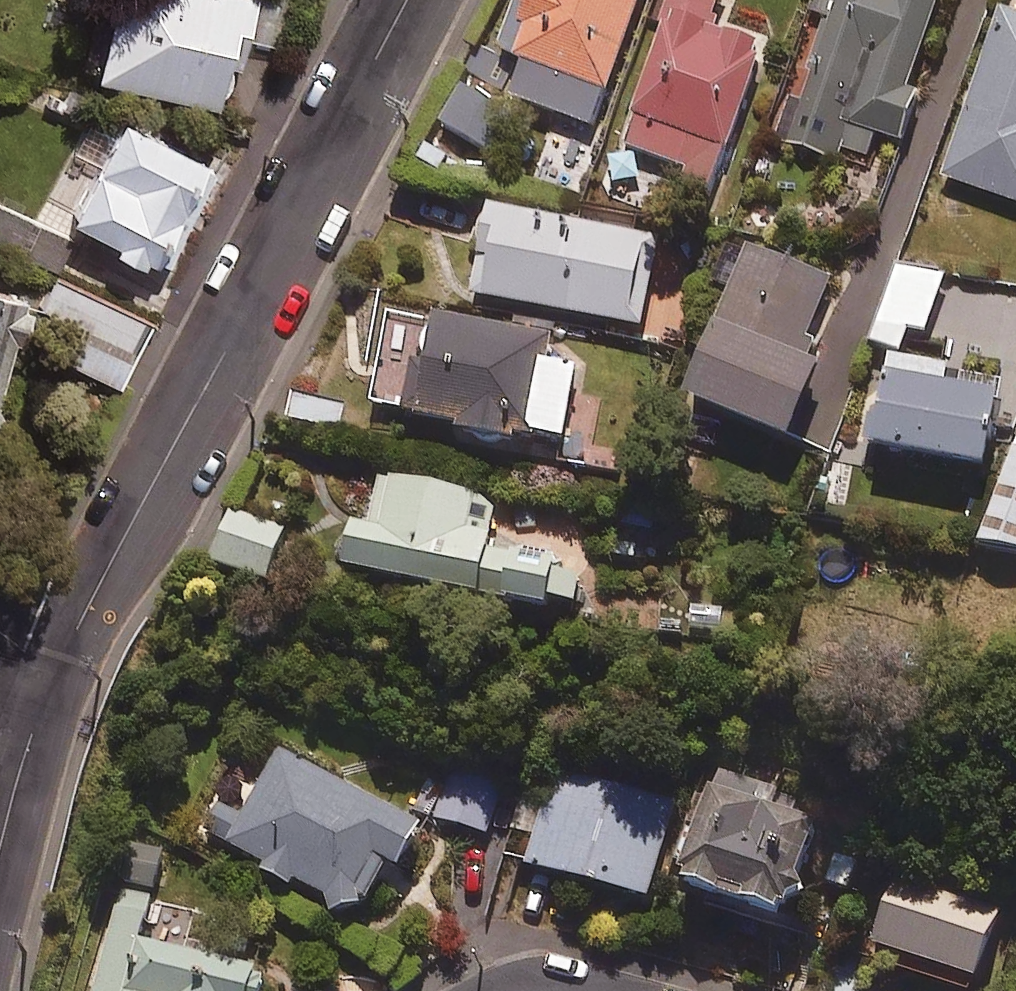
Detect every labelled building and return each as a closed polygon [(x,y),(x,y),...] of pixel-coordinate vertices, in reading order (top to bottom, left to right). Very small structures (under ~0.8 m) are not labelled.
[(91,80),(212,115),(225,69),(236,72),(256,0),(114,0),(91,80)] [(521,21),(529,24),(500,99),(589,135),(642,0),(530,0),(521,21)] [(622,153),(688,176),(682,193),(710,203),(761,57),(708,39),(722,0),(675,0),(622,153)] [(935,0),(836,0),(801,105),(790,102),(776,145),(839,166),(845,150),(869,158),(876,139),(901,147),(917,100),(908,97),(940,2),(935,0)] [(1015,209),(1015,24),(1002,19),(943,183),(1015,209)] [(504,120),(463,96),(442,132),(483,155),(504,120)] [(68,228),(113,249),(109,259),(139,273),(144,264),(162,272),(211,169),(117,125),(68,228)] [(632,241),(490,211),(470,302),(612,332),(632,241)] [(819,377),(808,373),(818,348),(809,345),(831,288),(745,256),(686,413),(791,453),(819,377)] [(942,285),(895,272),(873,350),(902,358),(909,333),(927,338),(942,285)] [(149,327),(56,280),(40,310),(95,338),(77,372),(116,391),(149,327)] [(20,316),(0,311),(0,388),(20,316)] [(549,348),(424,326),(406,427),(458,436),(456,444),(513,454),(515,442),(563,450),(576,376),(545,370),(549,348)] [(949,374),(894,361),(871,458),(982,485),(999,412),(943,398),(949,374)] [(982,547),(1015,558),(1015,440),(982,547)] [(496,504),(373,479),(362,534),(353,532),(344,578),(573,624),(580,589),(552,584),(556,566),(486,552),(496,504)] [(284,535),(231,516),(212,566),(265,586),(284,535)] [(364,924),(363,918),(386,876),(398,883),(423,839),(278,758),(244,820),(221,807),(202,839),(265,874),(260,882),(292,900),(296,892),(325,908),(329,930),(364,924)] [(678,804),(557,767),(524,874),(645,911),(678,804)] [(504,788),(452,771),(434,824),(486,841),(504,788)] [(819,843),(711,804),(675,902),(783,941),(819,843)] [(901,879),(872,952),(969,990),(975,990),(1003,920),(901,879)] [(125,891),(95,990),(265,990),(267,987),(140,948),(154,900),(125,891)]
